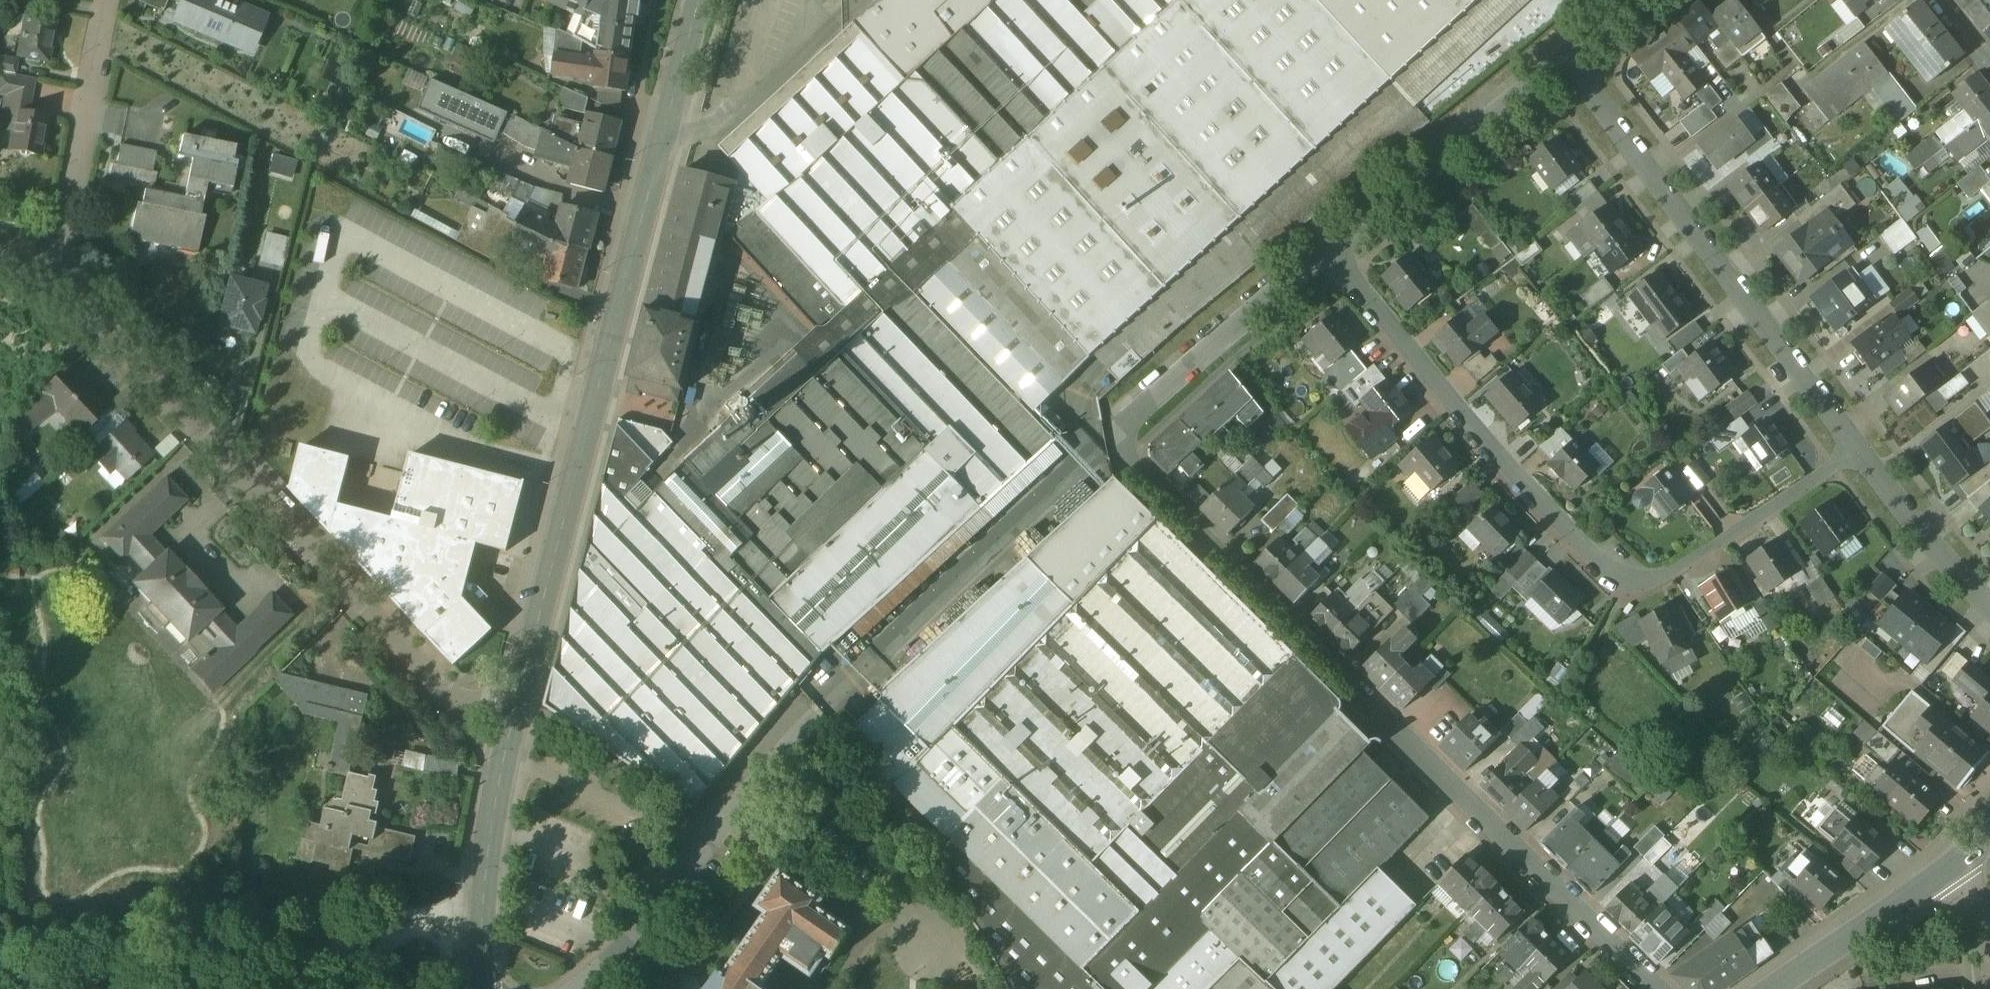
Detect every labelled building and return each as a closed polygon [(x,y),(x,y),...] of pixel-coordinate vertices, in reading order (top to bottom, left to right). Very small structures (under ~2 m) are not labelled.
[(139,3),(162,13),(168,0),(140,0),(139,3)] [(214,0),(184,0),(182,5),(176,19),(201,29),(199,33),(219,42),(221,37),(246,48),(258,18),(214,0)] [(548,4),(575,15),(568,35),(559,31),(559,32),(568,36),(599,53),(599,54),(631,58),(637,19),(641,19),(643,5),(639,4),(640,0),(550,0),(548,4)] [(720,150),(742,174),(770,203),(738,225),(736,227),(733,230),(732,232),(732,234),(731,237),(732,239),(732,241),(733,242),(812,328),(814,329),(816,330),(820,331),(824,331),(827,329),(954,212),(955,211),(1137,46),(1092,0),(1082,0),(1078,4),(1074,0),(994,0),(979,12),(977,15),(951,38),(905,82),(853,26),(720,150)] [(853,26),(905,82),(951,38),(938,20),(960,0),(881,0),(853,26)] [(938,20),(951,38),(977,15),(979,12),(994,0),(960,0),(938,20)] [(954,212),(979,238),(950,266),(1065,384),(1198,262),(1393,83),(1316,0),(1187,0),(1137,46),(955,211),(954,212)] [(1137,46),(1187,0),(1092,0),(1137,46)] [(1393,83),(1484,0),(1316,0),(1393,83)] [(1413,105),(1430,123),(1580,0),(1530,0),(1413,105)] [(1737,0),(1735,0),(1712,18),(1720,27),(1729,39),(1743,58),(1767,39),(1737,0)] [(1840,0),(1831,7),(1839,17),(1848,10),(1840,0)] [(1848,10),(1854,18),(1867,8),(1863,4),(1868,0),(1840,0),(1848,10)] [(1966,10),(1978,0),(1958,0),(1966,10)] [(1966,10),(1984,33),(1989,28),(1989,0),(1978,0),(1966,10)] [(1712,18),(1700,2),(1677,20),(1697,45),(1709,35),(1720,27),(1712,18)] [(1920,3),(1893,24),(1903,38),(1899,41),(1921,69),(1925,66),(1935,79),(1963,58),(1920,3)] [(54,23),(25,18),(17,55),(26,57),(25,61),(36,64),(37,60),(46,62),(54,23)] [(1697,45),(1677,20),(1654,38),(1673,63),(1685,54),(1697,45)] [(1720,27),(1709,35),(1711,37),(1715,43),(1719,47),(1729,39),(1720,27)] [(599,53),(568,36),(559,32),(554,72),(595,78),(599,54),(599,53)] [(1673,63),(1654,38),(1631,57),(1650,81),(1662,72),(1673,63)] [(1719,47),(1713,51),(1728,70),(1743,58),(1729,39),(1719,47)] [(1867,45),(1805,93),(1813,104),(1829,124),(1874,89),(1891,76),(1867,45)] [(631,58),(599,54),(594,85),(601,86),(600,91),(621,93),(622,88),(627,89),(631,58)] [(1706,82),(1685,54),(1673,63),(1695,91),(1706,82)] [(0,58),(0,73),(13,76),(16,61),(0,58)] [(1695,91),(1673,63),(1662,72),(1684,100),(1695,91)] [(0,73),(0,97),(3,98),(27,101),(30,80),(35,81),(35,80),(13,76),(0,73)] [(1917,109),(1891,76),(1874,89),(1900,122),(1917,109)] [(1978,77),(1954,96),(1966,111),(1977,124),(1989,114),(1989,91),(1978,77)] [(509,114),(433,80),(419,111),(488,142),(488,141),(498,137),(499,137),(501,133),(509,114)] [(1706,82),(1695,91),(1711,111),(1722,102),(1706,82)] [(1393,83),(1198,262),(1213,279),(1224,292),(1430,123),(1413,105),(1393,83)] [(1798,109),(1780,85),(1767,95),(1793,129),(1800,123),(1792,113),(1798,109)] [(621,93),(600,91),(600,102),(621,109),(621,93)] [(1667,132),(1704,103),(1697,94),(1684,103),(1689,110),(1664,129),(1667,132)] [(27,101),(3,98),(1,112),(15,114),(25,115),(27,101)] [(1829,124),(1813,104),(1805,111),(1821,132),(1830,125),(1829,124)] [(1966,111),(1936,135),(1938,138),(1946,148),(1977,124),(1966,111)] [(434,144),(439,125),(395,113),(390,132),(434,144)] [(25,115),(15,114),(9,154),(39,159),(45,118),(25,115)] [(545,130),(509,114),(501,133),(526,149),(539,152),(545,130)] [(1977,124),(1988,138),(1987,139),(1989,143),(1989,114),(1977,124)] [(622,123),(590,115),(583,138),(572,136),(575,123),(556,118),(552,134),(553,134),(552,136),(582,150),(613,158),(622,123)] [(1737,121),(1701,150),(1717,170),(1743,150),(1753,142),(1752,140),(1737,121)] [(1977,124),(1946,148),(1952,155),(1957,162),(1987,139),(1988,138),(1977,124)] [(1682,125),(1668,134),(1677,147),(1691,138),(1682,125)] [(582,150),(552,136),(553,134),(552,134),(545,130),(539,152),(537,159),(575,170),(571,185),(604,193),(613,158),(582,150)] [(1765,130),(1752,140),(1753,142),(1743,150),(1750,159),(1755,155),(1773,141),(1765,130)] [(235,147),(182,137),(178,158),(191,161),(186,193),(206,198),(209,182),(231,187),(231,189),(232,189),(236,169),(232,168),(235,147)] [(1933,137),(1907,158),(1917,171),(1937,155),(1946,148),(1938,138),(1936,140),(1933,137)] [(1559,139),(1531,160),(1554,190),(1581,169),(1559,139)] [(1773,141),(1755,155),(1762,165),(1781,151),(1773,141)] [(156,152),(121,145),(117,166),(112,166),(110,175),(155,184),(157,174),(152,173),(156,152)] [(1946,148),(1937,155),(1943,163),(1952,155),(1946,148)] [(1981,166),(1986,174),(1989,172),(1989,160),(1981,166)] [(1756,165),(1728,187),(1746,210),(1774,189),(1767,179),(1756,165)] [(1958,185),(1970,200),(1983,190),(1989,185),(1989,181),(1987,177),(1988,176),(1980,167),(1958,185)] [(739,186),(684,171),(673,212),(726,223),(738,225),(770,203),(742,174),(739,186)] [(1778,186),(1770,176),(1767,179),(1774,189),(1778,186)] [(1912,219),(1926,209),(1901,177),(1887,188),(1912,219)] [(1591,182),(1568,199),(1576,209),(1598,193),(1591,182)] [(1841,185),(1803,214),(1812,225),(1827,213),(1829,215),(1851,198),(1841,185)] [(1788,199),(1778,186),(1774,189),(1784,202),(1788,199)] [(1774,189),(1746,210),(1764,233),(1792,211),(1784,202),(1774,189)] [(184,198),(145,190),(141,211),(136,210),(130,240),(176,249),(177,242),(199,246),(203,223),(200,223),(206,198),(186,193),(185,193),(184,198)] [(530,209),(526,207),(517,226),(540,237),(546,224),(547,222),(546,218),(537,213),(539,210),(532,206),(530,209)] [(1608,206),(1580,227),(1596,250),(1597,251),(1626,229),(1608,206)] [(1493,231),(1475,207),(1465,215),(1483,239),(1493,231)] [(510,217),(493,209),(482,231),(494,237),(494,239),(507,245),(517,226),(508,221),(510,217)] [(596,217),(562,209),(557,229),(557,230),(553,244),(587,253),(596,217)] [(333,211),(313,233),(320,240),(340,218),(333,211)] [(726,223),(673,212),(630,379),(651,384),(649,392),(660,395),(662,387),(682,392),(726,223)] [(1812,225),(1776,252),(1800,284),(1823,266),(1828,273),(1857,250),(1829,215),(1827,213),(1812,225)] [(1902,219),(1879,236),(1894,257),(1917,240),(1902,219)] [(557,229),(546,224),(540,237),(553,244),(557,230),(557,229)] [(540,237),(517,226),(507,245),(513,248),(511,253),(520,257),(522,253),(530,257),(540,237)] [(1596,250),(1580,227),(1570,234),(1587,257),(1596,250)] [(1626,229),(1597,251),(1614,274),(1643,252),(1626,229)] [(289,241),(267,236),(260,263),(282,269),(289,241)] [(553,244),(540,237),(530,257),(535,259),(538,253),(549,259),(553,244)] [(1535,243),(1516,258),(1523,267),(1542,253),(1535,243)] [(587,253),(553,244),(549,259),(544,279),(578,288),(587,253)] [(1978,257),(1989,272),(1989,247),(1978,257)] [(1438,288),(1412,255),(1384,277),(1400,297),(1397,299),(1408,312),(1438,288)] [(888,313),(817,378),(798,357),(735,414),(736,416),(685,463),(686,465),(636,512),(622,496),(647,470),(615,436),(545,707),(693,811),(824,654),(1059,436),(1035,412),(1065,384),(950,266),(922,294),(888,313)] [(1878,301),(1853,268),(1813,299),(1837,332),(1878,301)] [(1693,318),(1659,273),(1628,297),(1629,298),(1632,295),(1654,324),(1647,330),(1658,344),(1693,318)] [(1604,278),(1581,296),(1591,309),(1615,292),(1604,278)] [(1213,279),(1110,372),(1097,384),(1098,385),(1092,391),(1100,400),(1106,394),(1109,396),(1121,385),(1119,382),(1178,331),(1224,292),(1213,279)] [(264,289),(231,280),(220,325),(253,333),(256,319),(258,319),(262,304),(260,303),(264,289)] [(1911,290),(1890,305),(1899,317),(1900,317),(1899,316),(1919,301),(1911,290)] [(1972,316),(1981,327),(1989,320),(1989,302),(1972,316)] [(1335,316),(1304,340),(1317,357),(1323,352),(1333,364),(1334,365),(1350,352),(1358,345),(1335,316)] [(1461,317),(1436,337),(1437,338),(1434,340),(1444,353),(1447,351),(1460,366),(1461,365),(1478,351),(1484,346),(1483,344),(1497,333),(1484,318),(1470,329),(1461,317)] [(1909,339),(1895,319),(1884,328),(1898,347),(1909,339)] [(1695,322),(1668,343),(1677,355),(1704,334),(1695,322)] [(1884,328),(1881,324),(1853,346),(1872,371),(1878,367),(1900,350),(1898,347),(1884,328)] [(1735,375),(1712,344),(1690,360),(1681,367),(1691,382),(1699,376),(1711,392),(1710,393),(1710,394),(1735,375)] [(1900,350),(1878,367),(1885,376),(1907,360),(1900,350)] [(1478,351),(1461,365),(1477,384),(1500,365),(1492,355),(1485,360),(1478,351)] [(1683,351),(1664,365),(1671,375),(1681,367),(1690,360),(1683,351)] [(1350,352),(1334,365),(1333,364),(1325,371),(1342,392),(1367,372),(1350,352)] [(1935,362),(1887,399),(1901,417),(1949,381),(1935,362)] [(1367,372),(1342,392),(1351,404),(1372,387),(1375,391),(1387,381),(1375,366),(1367,372)] [(107,413),(68,369),(56,380),(52,376),(41,387),(45,391),(42,394),(57,410),(81,436),(107,413)] [(1254,401),(1232,373),(1206,397),(1231,422),(1237,416),(1254,401)] [(1514,375),(1487,398),(1499,410),(1500,409),(1516,428),(1518,427),(1515,423),(1525,415),(1528,419),(1542,407),(1514,375)] [(1370,412),(1349,429),(1372,458),(1396,439),(1389,431),(1413,412),(1387,381),(1375,391),(1362,402),(1370,412)] [(1980,398),(1989,410),(1989,391),(1980,398)] [(1748,392),(1727,408),(1737,421),(1757,405),(1748,392)] [(42,394),(14,415),(28,433),(57,410),(42,394)] [(1206,397),(1181,420),(1203,443),(1206,446),(1225,428),(1231,422),(1206,397)] [(1254,401),(1237,416),(1248,428),(1264,413),(1254,401)] [(1924,446),(1934,459),(1945,451),(1937,441),(1956,427),(1966,440),(1989,423),(1989,419),(1977,403),(1924,446)] [(1789,449),(1768,419),(1740,439),(1749,451),(1751,449),(1763,467),(1766,465),(1768,464),(1769,465),(1780,457),(1779,456),(1789,449)] [(661,430),(619,420),(615,436),(647,470),(674,442),(661,430)] [(1181,420),(1149,449),(1149,457),(1169,477),(1179,466),(1193,453),(1203,443),(1181,420)] [(134,435),(126,425),(98,450),(99,451),(92,457),(104,470),(111,463),(127,481),(152,458),(132,436),(134,435)] [(1956,427),(1937,441),(1945,451),(1934,459),(1956,489),(1960,486),(1986,466),(1985,465),(1974,450),(1966,440),(1956,427)] [(1225,428),(1213,439),(1223,451),(1236,439),(1225,428)] [(1560,428),(1541,445),(1550,454),(1569,437),(1560,428)] [(1433,437),(1402,465),(1413,478),(1418,473),(1433,490),(1433,491),(1460,468),(1433,437)] [(1584,454),(1574,443),(1552,463),(1576,488),(1596,471),(1599,475),(1609,467),(1591,448),(1584,454)] [(346,456),(297,445),(287,485),(329,530),(335,504),(346,456)] [(1989,447),(1981,447),(1974,450),(1985,465),(1989,461),(1989,447)] [(386,516),(335,504),(329,530),(455,666),(494,630),(443,577),(453,538),(509,552),(527,482),(404,450),(386,516)] [(1193,453),(1179,466),(1191,478),(1204,465),(1193,453)] [(1780,457),(1769,465),(1768,464),(1766,465),(1769,469),(1782,460),(1780,457)] [(1254,458),(1228,483),(1239,493),(1255,478),(1265,488),(1275,479),(1254,458)] [(1985,465),(1986,466),(1960,486),(1969,498),(1989,482),(1989,461),(1985,465)] [(1694,463),(1683,472),(1699,492),(1710,483),(1694,463)] [(1667,471),(1642,491),(1651,503),(1655,499),(1668,516),(1689,499),(1667,471)] [(39,473),(12,494),(21,505),(48,484),(39,473)] [(1413,478),(1403,485),(1418,503),(1433,490),(1418,473),(1413,478)] [(166,479),(102,539),(122,561),(128,555),(145,573),(165,554),(149,536),(187,501),(166,479)] [(1115,480),(877,698),(883,704),(930,754),(916,768),(990,843),(982,851),(991,863),(1050,923),(1056,916),(1098,959),(1123,934),(1339,715),(1340,713),(1341,711),(1341,709),(1341,706),(1340,704),(1339,702),(1115,480)] [(1968,500),(1979,513),(1981,511),(1980,510),(1989,502),(1989,482),(1969,498),(1968,500)] [(1239,493),(1228,483),(1202,509),(1228,535),(1254,509),(1239,493)] [(1472,483),(1454,499),(1464,510),(1483,495),(1472,483)] [(1275,531),(1302,505),(1291,493),(1264,519),(1275,531)] [(1830,502),(1801,523),(1826,556),(1855,535),(1830,502)] [(1980,510),(1981,511),(1989,521),(1989,502),(1980,510)] [(1495,507),(1483,519),(1481,517),(1469,528),(1492,553),(1498,559),(1522,536),(1495,507)] [(1319,542),(1305,528),(1292,541),(1296,545),(1289,552),(1299,562),(1319,542)] [(1492,553),(1469,529),(1462,537),(1483,561),(1492,553)] [(1777,540),(1747,559),(1769,593),(1773,591),(1775,595),(1786,589),(1783,584),(1805,570),(1792,550),(1786,554),(1777,540)] [(1289,552),(1279,541),(1256,564),(1276,584),(1299,562),(1289,552)] [(1319,542),(1299,562),(1307,570),(1314,563),(1318,567),(1331,554),(1319,542)] [(145,573),(132,584),(187,643),(220,612),(221,611),(204,593),(205,592),(184,570),(183,571),(166,552),(165,554),(145,573)] [(1527,552),(1508,573),(1518,583),(1538,562),(1527,552)] [(1399,568),(1393,561),(1387,567),(1394,573),(1399,568)] [(1299,562),(1276,584),(1297,603),(1318,581),(1307,570),(1299,562)] [(1518,583),(1513,588),(1528,603),(1533,597),(1532,597),(1555,574),(1550,569),(1548,571),(1538,562),(1518,583)] [(1389,578),(1378,567),(1363,582),(1374,593),(1383,584),(1389,578)] [(1751,604),(1731,571),(1702,588),(1722,621),(1751,604)] [(1508,573),(1499,582),(1500,582),(1491,591),(1501,601),(1513,588),(1518,583),(1508,573)] [(1575,593),(1555,574),(1532,597),(1533,597),(1560,623),(1583,599),(1576,592),(1575,593)] [(1883,574),(1867,591),(1877,599),(1892,582),(1883,574)] [(1822,578),(1807,588),(1820,608),(1835,598),(1822,578)] [(1374,593),(1363,582),(1358,588),(1368,599),(1374,593)] [(1892,582),(1877,599),(1882,603),(1892,592),(1897,586),(1892,582)] [(1374,593),(1368,599),(1376,606),(1390,591),(1383,584),(1374,593)] [(1412,587),(1394,605),(1404,615),(1423,597),(1412,587)] [(1358,588),(1347,598),(1350,600),(1358,608),(1368,599),(1358,588)] [(1902,600),(1892,592),(1882,603),(1868,619),(1880,628),(1883,625),(1882,625),(1902,600)] [(274,594),(236,630),(220,612),(187,643),(203,660),(191,671),(212,693),(294,616),(274,594)] [(1333,594),(1311,617),(1330,636),(1353,614),(1344,605),(1333,594)] [(1930,612),(1907,594),(1902,600),(1882,625),(1883,625),(1904,643),(1930,612)] [(1423,597),(1404,615),(1413,625),(1432,606),(1423,597)] [(1358,608),(1353,614),(1360,621),(1376,606),(1368,599),(1358,608)] [(1358,608),(1350,600),(1344,605),(1353,614),(1358,608)] [(1642,622),(1640,623),(1650,640),(1658,656),(1660,655),(1687,641),(1694,637),(1682,614),(1674,618),(1669,607),(1642,622)] [(1930,612),(1904,643),(1926,661),(1927,662),(1945,640),(1953,631),(1930,612)] [(1353,614),(1330,636),(1350,656),(1373,634),(1360,621),(1353,614)] [(1638,615),(1613,628),(1633,649),(1650,640),(1640,623),(1642,622),(1638,615)] [(1405,628),(1386,648),(1398,660),(1418,641),(1405,628)] [(1441,631),(1435,637),(1440,642),(1446,636),(1441,631)] [(1945,640),(1927,662),(1926,661),(1922,667),(1931,675),(1954,647),(1945,640)] [(1687,641),(1660,655),(1670,673),(1670,671),(1687,662),(1683,652),(1691,648),(1687,641)] [(1386,648),(1364,670),(1383,689),(1405,667),(1398,660),(1386,648)] [(1969,663),(1958,654),(1943,672),(1954,681),(1955,682),(1959,678),(1958,677),(1969,663)] [(1443,666),(1432,655),(1413,675),(1424,685),(1443,666)] [(1969,663),(1958,677),(1959,678),(1986,701),(1973,716),(1989,730),(1989,681),(1969,663)] [(1443,666),(1424,685),(1425,687),(1428,684),(1435,691),(1451,675),(1443,666)] [(1405,667),(1383,689),(1404,710),(1426,688),(1425,687),(1424,685),(1413,675),(1405,667)] [(369,696),(283,675),(306,703),(363,717),(369,696)] [(1989,757),(1912,692),(1882,728),(1914,755),(1916,752),(1962,790),(1989,757)] [(1539,693),(1521,710),(1529,718),(1547,702),(1539,693)] [(1463,710),(1447,694),(1439,703),(1455,718),(1463,710)] [(1455,718),(1439,703),(1418,724),(1442,747),(1462,726),(1455,718)] [(991,863),(982,851),(990,843),(916,768),(930,754),(883,704),(855,730),(853,728),(851,727),(850,727),(848,728),(846,728),(844,730),(844,734),(844,737),(865,766),(913,835),(981,934),(1001,976),(1007,988),(1150,988),(1164,975),(1123,934),(1098,959),(1091,966),(1050,923),(991,863)] [(1462,726),(1442,747),(1466,771),(1499,737),(1474,713),(1462,726)] [(1519,714),(1502,731),(1511,740),(1528,723),(1519,714)] [(1339,715),(1123,934),(1164,975),(1210,928),(1198,917),(1212,904),(1229,886),(1242,873),(1273,841),(1362,752),(1369,745),(1339,715)] [(1528,723),(1511,740),(1521,750),(1522,750),(1538,734),(1528,723)] [(1899,751),(1876,731),(1864,746),(1887,765),(1899,751)] [(458,777),(462,761),(414,749),(410,765),(458,777)] [(1521,750),(1505,766),(1518,778),(1533,763),(1533,762),(1522,750),(1521,750)] [(1362,752),(1273,841),(1340,908),(1380,869),(1430,820),(1362,752)] [(1543,752),(1533,762),(1533,763),(1518,778),(1529,790),(1548,771),(1555,764),(1543,752)] [(1657,779),(1617,755),(1604,768),(1637,800),(1657,779)] [(1894,762),(1885,773),(1877,766),(1864,781),(1886,799),(1908,773),(1894,762)] [(1504,765),(1482,787),(1507,812),(1529,790),(1518,778),(1505,766),(1504,765)] [(1559,783),(1548,771),(1529,790),(1537,797),(1545,790),(1549,786),(1552,789),(1559,783)] [(1939,799),(1908,773),(1886,799),(1917,825),(1939,799)] [(343,801),(339,800),(336,812),(329,810),(325,827),(311,824),(307,841),(318,844),(314,859),(333,863),(331,868),(349,873),(354,851),(350,850),(354,836),(371,840),(369,849),(411,860),(411,858),(410,858),(415,835),(414,835),(414,837),(377,828),(378,825),(371,823),(373,814),(375,815),(378,803),(374,802),(376,791),(372,790),(374,780),(350,774),(343,801)] [(1529,790),(1507,812),(1526,831),(1548,809),(1537,797),(1529,790)] [(1556,801),(1545,790),(1537,797),(1548,809),(1556,801)] [(1586,818),(1577,809),(1569,818),(1578,826),(1586,818)] [(1836,809),(1817,832),(1833,845),(1852,823),(1836,809)] [(1569,818),(1541,846),(1567,871),(1595,843),(1582,831),(1578,826),(1569,818)] [(1590,822),(1586,818),(1578,826),(1582,831),(1590,822)] [(1590,822),(1582,831),(1595,843),(1607,830),(1595,818),(1590,822)] [(1852,823),(1833,845),(1847,857),(1863,869),(1867,873),(1889,846),(1856,818),(1852,823)] [(1654,828),(1634,849),(1644,859),(1664,838),(1654,828)] [(1607,830),(1595,843),(1608,855),(1620,843),(1607,830)] [(1340,908),(1273,841),(1242,873),(1309,939),(1340,908)] [(1608,855),(1595,843),(1567,871),(1592,896),(1620,867),(1611,859),(1608,855)] [(1632,855),(1623,846),(1611,859),(1620,867),(1632,855)] [(1498,886),(1467,857),(1440,884),(1470,914),(1498,886)] [(1863,869),(1847,857),(1841,865),(1855,880),(1863,869)] [(1844,882),(1815,859),(1794,885),(1804,893),(1822,908),(1844,882)] [(1266,981),(1274,988),(1337,988),(1418,907),(1380,869),(1340,908),(1309,939),(1297,951),(1279,968),(1266,981)] [(722,978),(719,976),(710,988),(761,988),(784,958),(812,978),(827,956),(833,960),(854,932),(820,909),(824,903),(782,873),(757,909),(766,915),(722,978)] [(1665,878),(1652,892),(1657,896),(1650,903),(1657,910),(1677,890),(1665,878)] [(1794,885),(1787,879),(1780,887),(1787,896),(1795,903),(1804,893),(1794,885)] [(1631,884),(1605,909),(1632,935),(1654,913),(1657,910),(1650,903),(1631,884)] [(1770,897),(1758,884),(1753,890),(1761,899),(1741,919),(1746,926),(1752,922),(1785,897),(1778,890),(1770,897)] [(1297,951),(1229,886),(1212,904),(1279,968),(1297,951)] [(1498,886),(1470,914),(1478,921),(1466,934),(1475,943),(1487,931),(1497,941),(1524,913),(1498,886)] [(1749,886),(1722,913),(1735,925),(1741,919),(1761,899),(1753,890),(1749,886)] [(1279,968),(1212,904),(1198,917),(1210,928),(1241,958),(1266,981),(1279,968)] [(1702,918),(1692,908),(1682,918),(1691,928),(1702,918)] [(1682,918),(1676,912),(1664,924),(1680,939),(1691,928),(1682,918)] [(1664,924),(1654,913),(1632,935),(1658,961),(1680,939),(1664,924)] [(1531,920),(1500,951),(1519,970),(1525,964),(1550,939),(1543,932),(1544,930),(1543,930),(1543,925),(1540,923),(1537,920),(1534,921),(1533,920),(1532,921),(1531,920)] [(1746,926),(1717,947),(1739,979),(1757,967),(1747,953),(1759,945),(1766,940),(1752,922),(1746,926)] [(1710,930),(1708,927),(1694,941),(1701,950),(1719,937),(1713,928),(1710,930)] [(1241,958),(1210,928),(1164,975),(1150,988),(1210,988),(1241,958)] [(1461,939),(1444,956),(1457,969),(1474,952),(1461,939)] [(1525,964),(1533,971),(1515,988),(1539,988),(1570,958),(1550,939),(1525,964)] [(1768,959),(1759,945),(1747,953),(1757,967),(1768,959)] [(1674,977),(1685,988),(1725,988),(1739,979),(1717,947),(1674,977)] [(1210,988),(1274,988),(1266,981),(1241,958),(1210,988)] [(1511,968),(1502,969),(1496,976),(1505,985),(1516,973),(1511,968)] [(1570,988),(1600,988),(1584,974),(1570,988)]
